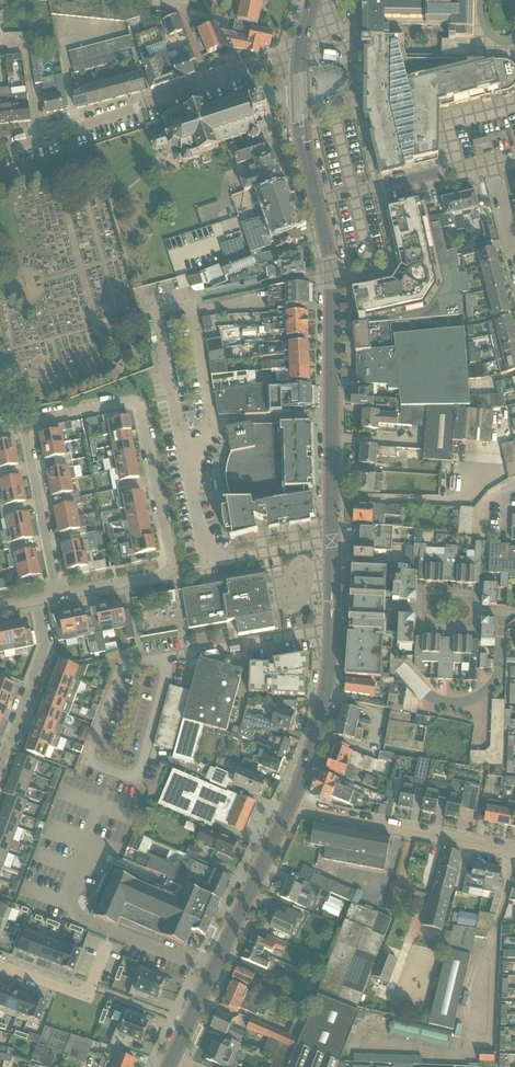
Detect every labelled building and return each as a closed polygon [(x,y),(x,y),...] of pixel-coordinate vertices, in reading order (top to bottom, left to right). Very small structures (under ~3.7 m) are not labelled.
[(242,2),(241,9),(233,7),(230,19),(236,21),(235,25),(253,29),(254,25),(258,25),(264,0),(231,0),(242,2)] [(473,0),(362,0),(362,13),(363,13),(363,38),(390,38),(390,27),(385,27),(385,18),(426,18),(426,26),(451,26),(451,29),(449,29),(449,39),(442,39),(442,55),(471,55),(471,39),(472,39),(473,0)] [(58,16),(59,3),(49,2),(51,15),(58,16)] [(126,22),(121,8),(117,8),(116,21),(126,22)] [(152,11),(130,9),(133,19),(141,16),(147,32),(135,36),(147,71),(146,71),(152,89),(177,79),(171,62),(152,11)] [(163,12),(163,17),(165,20),(163,21),(169,36),(183,30),(178,15),(175,16),(175,15),(177,14),(177,13),(163,12)] [(273,33),(253,29),(235,25),(233,35),(219,32),(216,25),(199,32),(208,54),(225,48),(225,47),(248,51),(248,52),(259,54),(260,47),(264,48),(264,45),(270,46),(273,33)] [(130,36),(124,38),(127,50),(131,49),(134,48),(130,36)] [(127,50),(124,38),(118,39),(121,52),(127,50)] [(514,86),(514,66),(513,64),(511,63),(508,61),(506,61),(503,60),(471,60),(471,55),(442,55),(406,55),(404,45),(405,45),(405,38),(390,38),(363,38),(362,38),(362,44),(370,44),(370,51),(366,51),(366,83),(366,100),(366,116),(367,116),(370,129),(371,133),(382,175),(438,161),(438,155),(439,155),(439,122),(439,121),(437,121),(435,115),(437,114),(439,114),(440,112),(439,108),(507,91),(509,90),(512,89),(514,87),(514,86)] [(121,52),(118,39),(112,41),(115,53),(119,52),(121,52)] [(115,53),(112,41),(106,42),(109,55),(115,53)] [(109,55),(106,42),(100,44),(103,56),(108,55),(109,55)] [(103,56),(100,44),(93,45),(97,58),(103,56)] [(97,58),(93,45),(87,47),(91,60),(96,58),(97,58)] [(91,60),(87,47),(81,49),(84,61),(91,60)] [(175,60),(171,62),(177,79),(195,73),(190,60),(185,47),(176,51),(179,59),(175,60)] [(84,61),(81,49),(75,50),(78,63),(84,61)] [(133,58),(131,49),(127,50),(121,52),(119,52),(121,61),(133,58)] [(78,63),(75,50),(69,52),(72,64),(78,63)] [(121,61),(119,52),(115,53),(109,55),(108,55),(110,64),(121,61)] [(110,64),(108,55),(103,56),(97,58),(96,58),(98,67),(110,64)] [(98,67),(96,58),(91,60),(84,61),(86,70),(98,67)] [(42,83),(40,69),(39,60),(33,61),(35,84),(42,83)] [(86,70),(84,61),(78,63),(72,64),(74,73),(86,70)] [(141,74),(127,77),(132,94),(145,91),(141,74)] [(57,85),(43,88),(45,98),(44,98),(47,113),(63,110),(61,96),(67,95),(63,75),(56,76),(57,85)] [(132,94),(127,77),(113,81),(118,98),(132,94)] [(118,98),(113,81),(100,85),(104,102),(118,98)] [(104,102),(100,85),(86,88),(91,105),(104,102)] [(13,123),(31,120),(27,94),(26,94),(25,87),(11,89),(12,95),(10,96),(11,106),(13,123)] [(91,105),(86,88),(72,92),(77,109),(91,105)] [(153,139),(151,142),(153,148),(157,150),(163,148),(164,148),(165,152),(175,157),(176,160),(176,161),(177,162),(177,161),(180,162),(180,163),(181,164),(181,162),(183,162),(184,162),(185,163),(186,163),(187,162),(188,161),(194,159),(195,159),(195,158),(200,157),(201,157),(204,164),(211,162),(207,152),(209,151),(216,149),(218,149),(218,148),(219,147),(219,146),(217,147),(216,144),(223,142),(224,143),(225,143),(225,141),(232,139),(232,140),(234,140),(233,138),(236,137),(240,136),(240,137),(242,137),(241,136),(248,133),(249,136),(248,137),(249,138),(250,137),(253,138),(253,140),(254,140),(254,139),(257,138),(258,139),(258,138),(259,138),(258,137),(259,134),(260,134),(261,133),(259,133),(259,131),(260,131),(259,130),(260,129),(260,128),(259,129),(258,128),(264,126),(262,120),(258,122),(257,121),(259,120),(259,119),(259,117),(265,115),(266,117),(267,116),(266,115),(268,114),(268,112),(267,113),(263,103),(265,102),(264,101),(262,102),(262,100),(260,101),(261,103),(254,105),(254,103),(252,102),(255,100),(254,95),(248,97),(247,95),(249,95),(248,93),(247,94),(246,93),(245,93),(246,95),(245,95),(238,97),(238,96),(236,96),(237,97),(236,97),(234,98),(229,100),(229,98),(228,99),(228,100),(226,101),(224,101),(221,102),(221,101),(219,102),(220,103),(216,104),(214,105),(213,105),(212,104),(211,104),(211,106),(204,108),(203,105),(205,105),(204,103),(203,104),(203,103),(202,102),(201,103),(202,105),(187,110),(186,107),(184,107),(184,108),(179,109),(178,109),(178,110),(170,112),(168,112),(169,112),(169,114),(165,115),(164,114),(164,115),(163,117),(163,119),(164,119),(164,121),(164,122),(159,132),(160,137),(153,139)] [(10,96),(10,95),(0,96),(0,124),(13,123),(11,106),(10,96)] [(486,135),(472,138),(474,147),(488,143),(486,135)] [(264,146),(251,151),(235,156),(238,165),(254,159),(256,167),(250,169),(252,176),(241,180),(245,191),(281,179),(273,153),(267,155),(264,146)] [(303,228),(296,206),(289,185),(284,187),(284,186),(260,194),(267,215),(255,219),(241,224),(244,232),(251,253),(252,257),(263,254),(261,249),(265,248),(272,245),(271,243),(275,241),(277,248),(285,246),(299,241),(302,240),(298,229),(303,228)] [(474,191),(458,195),(462,212),(465,221),(464,217),(473,215),(474,221),(481,220),(474,191)] [(462,212),(458,195),(443,198),(446,214),(430,217),(431,225),(439,223),(441,228),(456,225),(456,223),(465,221),(462,212)] [(447,252),(443,236),(441,228),(439,223),(431,225),(433,236),(427,237),(420,203),(419,203),(419,201),(416,201),(399,205),(399,208),(390,210),(388,210),(388,211),(389,211),(392,226),(391,226),(392,227),(392,226),(396,241),(395,241),(395,242),(396,242),(399,256),(398,256),(399,257),(401,267),(392,281),(383,283),(382,283),(382,284),(368,287),(368,286),(367,286),(367,287),(353,290),(353,289),(352,290),(352,291),(353,291),(358,316),(358,317),(360,323),(359,323),(359,324),(370,324),(392,322),(439,318),(463,315),(460,283),(459,273),(457,248),(447,252)] [(486,243),(493,241),(489,221),(481,223),(486,243)] [(454,249),(451,234),(443,236),(447,252),(457,248),(454,249)] [(241,238),(220,245),(225,260),(246,253),(241,238)] [(475,254),(474,247),(461,250),(462,257),(475,254)] [(221,264),(206,270),(207,273),(208,275),(211,283),(213,288),(225,283),(223,278),(226,276),(254,266),(255,266),(260,266),(261,265),(266,264),(267,267),(270,267),(270,269),(269,270),(270,278),(272,277),(272,279),(276,278),(285,276),(306,272),(305,263),(302,263),(301,256),(298,257),(298,254),(295,254),(294,248),(279,252),(263,254),(252,257),(251,253),(249,254),(249,253),(221,264)] [(479,252),(482,265),(498,261),(495,248),(479,252)] [(501,274),(498,261),(482,265),(485,278),(501,274)] [(468,272),(459,273),(460,282),(468,282),(468,272)] [(504,287),(501,274),(485,278),(488,290),(504,287)] [(232,286),(240,286),(240,277),(232,277),(232,286)] [(468,282),(460,282),(461,292),(469,292),(469,288),(468,282)] [(269,312),(277,312),(278,312),(278,308),(287,308),(287,305),(307,305),(307,284),(287,284),(269,288),(269,312)] [(507,299),(504,287),(487,291),(488,291),(491,303),(507,299)] [(478,307),(475,294),(466,295),(466,298),(467,308),(472,308),(477,307),(478,307)] [(510,313),(507,299),(491,303),(494,317),(510,313)] [(307,311),(285,312),(286,318),(270,319),(263,319),(263,325),(274,325),(308,324),(307,311)] [(210,317),(202,318),(204,329),(212,328),(210,317)] [(511,317),(488,323),(491,335),(514,330),(511,317)] [(395,350),(393,330),(440,326),(439,318),(392,322),(370,324),(359,324),(360,325),(353,326),(356,353),(362,353),(395,350)] [(308,336),(308,324),(274,325),(274,331),(287,331),(288,336),(308,336)] [(466,356),(465,348),(465,345),(464,329),(396,335),(397,350),(395,350),(362,353),(363,386),(374,386),(389,387),(389,391),(400,391),(401,408),(414,408),(427,408),(456,407),(456,406),(470,406),(469,394),(466,356)] [(491,335),(494,348),(514,343),(514,332),(514,330),(491,335)] [(234,335),(222,338),(224,350),(237,348),(234,335)] [(222,338),(206,341),(208,353),(224,350),(222,338)] [(269,346),(259,346),(259,357),(276,355),(290,355),(308,354),(307,348),(309,348),(308,343),(307,343),(307,341),(282,342),(283,349),(276,349),(276,348),(269,348),(269,346)] [(494,348),(497,361),(514,357),(514,343),(494,348)] [(308,358),(308,354),(290,355),(290,362),(271,362),(271,370),(277,369),(308,369),(308,362),(309,362),(309,358),(308,358)] [(497,361),(500,374),(514,370),(514,357),(497,361)] [(220,363),(209,364),(211,375),(227,374),(226,362),(220,363)] [(489,377),(485,365),(483,365),(475,366),(476,379),(484,378),(489,377)] [(308,374),(308,369),(277,369),(271,370),(272,373),(276,373),(277,381),(278,382),(308,381),(308,379),(310,379),(310,374),(308,374)] [(250,387),(249,379),(249,374),(249,372),(227,374),(211,375),(214,393),(215,393),(250,387)] [(495,382),(498,395),(503,394),(500,381),(495,382)] [(311,406),(310,386),(309,386),(294,386),(276,387),(276,383),(274,382),(257,385),(256,385),(250,387),(215,393),(218,416),(291,413),(291,407),(311,406)] [(374,398),(374,386),(363,386),(353,385),(353,393),(352,393),(351,405),(388,407),(399,408),(400,399),(374,398)] [(498,395),(496,396),(497,408),(506,408),(503,394),(498,395)] [(412,426),(414,408),(401,408),(399,408),(388,407),(388,415),(379,414),(379,413),(364,412),(362,428),(378,429),(378,424),(412,426)] [(453,441),(456,410),(456,407),(427,408),(423,460),(441,462),(441,471),(451,472),(451,468),(451,464),(453,441)] [(491,444),(493,412),(456,410),(453,441),(491,444)] [(103,416),(104,424),(102,424),(105,436),(110,435),(131,430),(129,418),(118,420),(116,413),(103,416)] [(52,433),(42,435),(40,435),(43,447),(63,443),(61,432),(66,431),(65,424),(51,426),(52,433)] [(232,498),(234,501),(225,501),(225,502),(224,502),(223,509),(222,509),(222,512),(222,516),(223,519),(223,523),(224,527),(226,533),(227,533),(229,539),(231,539),(232,540),(258,532),(255,522),(254,518),(258,519),(263,520),(267,521),(267,522),(269,530),(280,529),(280,528),(289,526),(290,527),(300,526),(301,526),(301,525),(311,524),(311,523),(316,522),(316,521),(312,495),(310,496),(309,488),(312,488),(313,488),(313,483),(313,473),(313,471),(313,461),(312,461),(312,452),(312,451),(312,441),(313,441),(312,440),(312,430),(311,430),(311,425),(310,425),(310,424),(251,426),(250,425),(227,430),(229,439),(231,439),(232,443),(229,444),(231,453),(230,457),(228,461),(227,465),(226,470),(226,474),(226,478),(227,482),(227,486),(229,490),(230,494),(232,498)] [(131,431),(131,430),(110,435),(111,435),(113,446),(132,442),(130,431),(131,431)] [(16,453),(13,440),(2,443),(0,436),(0,456),(16,453)] [(135,454),(132,442),(113,446),(116,458),(135,454)] [(514,442),(511,442),(501,445),(503,456),(514,454),(514,446),(514,442)] [(65,455),(63,443),(43,447),(45,460),(57,457),(58,463),(72,461),(71,454),(65,455)] [(397,458),(397,455),(397,449),(377,447),(361,446),(360,463),(376,464),(376,457),(397,458)] [(16,453),(0,456),(0,475),(8,473),(7,467),(18,465),(16,453)] [(137,466),(135,454),(116,458),(109,459),(111,471),(118,469),(137,466)] [(503,456),(505,464),(514,462),(514,454),(503,456)] [(70,480),(76,479),(72,461),(58,463),(60,469),(48,472),(50,484),(70,480)] [(505,464),(506,471),(514,469),(514,462),(505,464)] [(139,478),(137,466),(118,469),(120,481),(116,482),(117,490),(131,487),(130,480),(139,478)] [(514,477),(514,469),(506,471),(508,479),(514,477)] [(401,495),(415,494),(414,472),(400,473),(401,495)] [(22,481),(21,477),(9,479),(8,473),(0,475),(0,493),(3,493),(23,489),(22,481)] [(380,492),(381,483),(383,483),(384,475),(359,474),(358,492),(374,493),(374,492),(380,492)] [(73,492),(70,480),(50,484),(53,496),(65,494),(66,500),(79,497),(78,491),(73,492)] [(133,494),(131,487),(117,490),(119,498),(117,498),(119,509),(126,508),(145,504),(142,492),(133,494)] [(26,502),(23,489),(3,493),(5,505),(0,506),(1,513),(15,510),(14,504),(26,502)] [(81,504),(79,497),(66,500),(67,506),(55,509),(58,521),(79,517),(79,516),(78,516),(75,505),(81,504)] [(147,516),(145,504),(126,508),(128,520),(147,516)] [(389,507),(384,507),(366,505),(366,508),(354,507),(354,514),(352,513),(352,520),(353,520),(353,522),(372,523),(372,525),(383,526),(383,525),(385,525),(385,517),(384,517),(384,515),(401,516),(402,506),(393,505),(389,507)] [(474,515),(474,508),(460,506),(459,514),(474,515)] [(31,526),(29,517),(28,514),(16,516),(15,510),(1,513),(3,520),(8,519),(10,530),(31,526)] [(459,514),(459,521),(473,522),(474,515),(459,514)] [(83,515),(79,516),(79,517),(58,521),(60,533),(72,531),(73,537),(87,534),(83,515)] [(149,528),(147,516),(128,520),(130,531),(149,528)] [(459,521),(458,528),(472,529),(473,522),(459,521)] [(354,547),(353,559),(373,560),(374,551),(392,552),(393,527),(383,526),(372,525),(372,526),(357,525),(356,542),(356,543),(354,543),(354,547)] [(33,539),(32,535),(31,526),(10,530),(5,531),(7,543),(3,544),(4,551),(9,550),(23,547),(21,541),(32,539),(33,539)] [(152,539),(149,528),(130,531),(133,542),(152,539)] [(458,528),(457,535),(472,537),(472,529),(458,528)] [(90,553),(88,541),(87,534),(73,537),(74,543),(62,545),(65,558),(85,554),(90,553)] [(156,551),(153,539),(153,538),(152,539),(133,542),(126,544),(128,556),(130,555),(132,563),(146,561),(144,553),(156,551)] [(510,544),(500,544),(500,541),(490,541),(489,573),(499,574),(499,573),(501,573),(509,574),(510,574),(510,578),(514,578),(514,547),(509,547),(510,544)] [(475,559),(467,558),(466,583),(466,585),(475,585),(475,583),(482,584),(484,542),(476,542),(475,559)] [(434,581),(436,557),(426,556),(427,545),(414,545),(414,550),(420,550),(419,581),(426,581),(426,583),(435,583),(434,581)] [(450,582),(452,546),(446,546),(445,557),(436,557),(434,581),(435,583),(443,584),(444,582),(450,582)] [(466,583),(467,558),(458,558),(458,547),(452,546),(450,582),(457,583),(457,584),(466,585),(466,583)] [(38,563),(36,554),(36,551),(24,553),(23,547),(9,550),(10,557),(15,555),(18,567),(38,563)] [(87,565),(85,554),(65,558),(67,570),(79,568),(80,574),(94,571),(93,564),(87,565)] [(40,575),(38,563),(18,567),(20,579),(15,580),(16,587),(30,584),(29,578),(40,575)] [(386,569),(352,567),(352,578),(351,590),(351,599),(350,608),(349,634),(348,634),(345,675),(390,679),(393,601),(407,602),(416,602),(417,573),(401,572),(386,572),(386,569)] [(501,573),(500,588),(508,589),(509,574),(501,573)] [(267,575),(202,586),(182,590),(189,629),(236,621),(238,636),(275,630),(271,605),(270,605),(271,603),(271,602),(272,601),(271,599),(270,598),(269,597),(270,597),(268,586),(272,584),(271,582),(269,579),(267,575)] [(483,598),(482,606),(490,606),(490,605),(497,605),(498,585),(484,584),(483,598)] [(135,638),(130,613),(123,614),(121,603),(121,602),(118,603),(109,604),(113,625),(124,622),(128,639),(135,638)] [(114,630),(113,625),(109,604),(96,607),(99,619),(93,620),(95,634),(99,653),(106,652),(102,632),(114,630)] [(86,621),(84,611),(84,609),(72,612),(77,637),(85,636),(86,640),(88,640),(91,655),(99,653),(95,634),(93,620),(86,621)] [(77,637),(72,612),(59,614),(62,626),(56,627),(58,641),(77,637)] [(399,616),(397,644),(413,645),(414,625),(415,625),(415,616),(406,616),(399,616)] [(489,619),(482,618),(481,626),(482,626),(481,640),(495,641),(496,620),(489,619)] [(25,634),(23,623),(23,622),(10,624),(14,644),(15,650),(27,647),(34,646),(31,632),(25,634)] [(10,624),(0,626),(0,637),(0,638),(0,653),(4,652),(3,647),(14,644),(10,624)] [(430,663),(432,638),(432,636),(423,636),(423,637),(416,637),(414,666),(420,672),(422,672),(423,662),(430,663)] [(445,680),(447,639),(441,638),(441,637),(432,636),(432,638),(430,663),(439,663),(438,680),(445,680)] [(462,664),(463,640),(463,638),(454,637),(454,639),(447,639),(445,680),(453,680),(454,664),(462,664)] [(479,640),(472,640),(472,638),(463,638),(463,640),(462,664),(470,665),(469,681),(477,682),(479,640)] [(480,654),(480,669),(487,669),(488,660),(488,655),(480,654)] [(306,655),(298,656),(274,661),(274,663),(269,664),(269,665),(251,664),(249,693),(304,696),(305,680),(303,680),(303,672),(309,671),(306,655)] [(227,732),(243,671),(231,668),(232,666),(231,664),(230,663),(229,663),(228,662),(226,663),(225,664),(224,666),(200,660),(197,669),(191,692),(189,699),(188,705),(186,712),(184,719),(183,721),(204,726),(218,730),(227,732)] [(60,661),(56,673),(74,679),(82,682),(88,665),(78,668),(60,661)] [(74,679),(56,673),(51,684),(77,693),(81,683),(82,683),(82,682),(74,679)] [(10,697),(15,686),(6,682),(8,676),(2,674),(0,679),(0,693),(10,697)] [(374,696),(376,684),(347,680),(345,692),(374,696)] [(77,693),(51,684),(47,695),(65,701),(73,704),(77,693)] [(191,692),(170,686),(168,693),(189,699),(191,692)] [(403,711),(405,700),(407,689),(400,687),(398,698),(388,696),(388,698),(386,709),(402,713),(403,711)] [(417,707),(419,701),(407,689),(405,700),(417,707)] [(10,697),(0,693),(0,706),(6,708),(10,697)] [(166,700),(188,705),(189,699),(168,693),(166,700)] [(65,701),(47,695),(43,706),(68,716),(73,704),(65,701)] [(165,706),(186,712),(188,705),(166,700),(165,706)] [(417,707),(405,700),(403,711),(416,713),(417,707)] [(245,714),(243,722),(257,727),(278,733),(280,727),(290,730),(290,727),(292,728),(294,722),(292,722),(294,715),(286,712),(286,710),(269,705),(268,710),(269,710),(268,713),(274,715),(272,722),(245,714)] [(68,716),(43,706),(39,717),(57,724),(64,727),(68,716)] [(163,713),(184,719),(186,712),(165,706),(163,713)] [(340,706),(337,721),(357,725),(361,710),(340,706)] [(93,720),(96,713),(91,711),(89,710),(86,717),(93,720)] [(161,720),(182,725),(183,721),(184,719),(163,713),(161,720)] [(427,728),(411,725),(412,717),(391,713),(385,746),(423,753),(427,728)] [(417,721),(430,723),(431,715),(418,714),(417,721)] [(63,727),(57,725),(57,724),(39,717),(35,728),(53,735),(59,737),(63,727)] [(159,726),(180,732),(182,725),(161,720),(159,726)] [(511,720),(505,720),(505,721),(504,727),(504,730),(510,730),(510,727),(514,727),(514,720),(511,720)] [(194,765),(204,726),(183,721),(182,725),(180,732),(179,739),(177,745),(175,752),(173,759),(194,765)] [(357,729),(357,725),(337,721),(334,736),(362,742),(364,731),(357,729)] [(253,737),(257,727),(243,722),(238,736),(243,738),(242,742),(256,747),(265,751),(267,752),(267,751),(285,759),(292,743),(278,737),(275,746),(259,740),(253,737)] [(89,741),(91,728),(83,726),(80,740),(89,741)] [(157,733),(179,739),(180,732),(159,726),(157,733)] [(61,738),(59,737),(53,735),(35,728),(31,739),(49,746),(50,747),(57,750),(61,738)] [(235,735),(227,732),(218,730),(217,734),(233,739),(235,735)] [(156,740),(177,745),(179,739),(157,733),(156,740)] [(44,758),(49,746),(50,747),(31,739),(26,751),(44,758)] [(154,747),(175,752),(177,745),(156,740),(154,747)] [(337,743),(331,759),(356,768),(370,773),(375,760),(348,750),(349,748),(337,743)] [(83,747),(75,744),(73,751),(81,754),(83,747)] [(485,765),(503,766),(504,748),(490,747),(485,752),(485,765)] [(285,759),(267,751),(267,752),(265,751),(261,759),(255,757),(253,762),(245,759),(242,768),(257,774),(260,766),(278,773),(284,759),(285,759)] [(477,765),(477,751),(470,751),(469,765),(477,765)] [(477,765),(485,765),(485,752),(477,751),(477,765)] [(394,754),(380,752),(378,760),(393,763),(394,754)] [(19,754),(14,767),(33,774),(38,761),(19,754)] [(414,778),(404,776),(398,807),(412,809),(416,789),(424,790),(430,760),(418,758),(414,778)] [(356,768),(331,759),(327,769),(354,778),(355,776),(353,775),(356,768)] [(28,787),(33,774),(14,767),(9,780),(28,787)] [(488,777),(502,778),(499,790),(504,791),(504,786),(505,786),(507,777),(503,777),(503,775),(503,768),(491,767),(490,768),(488,777)] [(57,783),(59,778),(62,770),(58,768),(55,776),(53,782),(57,783)] [(213,819),(243,832),(255,803),(239,796),(239,797),(226,791),(225,792),(171,769),(156,805),(210,827),(213,819)] [(216,769),(211,783),(227,790),(230,782),(234,784),(234,786),(258,796),(259,794),(260,794),(262,793),(263,791),(263,790),(261,788),(265,780),(240,770),(237,777),(216,769)] [(321,773),(316,784),(352,798),(361,801),(363,795),(354,792),(343,787),(345,782),(339,780),(325,774),(321,773)] [(380,781),(366,776),(363,784),(377,790),(380,781)] [(507,777),(505,786),(513,787),(514,778),(507,777)] [(23,800),(28,787),(9,780),(4,794),(8,795),(24,800),(23,800)] [(453,780),(445,816),(459,819),(461,809),(468,810),(469,807),(477,809),(476,812),(477,812),(482,786),(453,780)] [(422,811),(436,814),(439,798),(446,799),(449,786),(428,781),(422,811)] [(386,796),(395,798),(398,784),(389,782),(386,796)] [(352,798),(316,784),(312,796),(329,803),(331,797),(349,805),(350,804),(352,798)] [(28,801),(24,800),(8,795),(3,808),(23,815),(28,801)] [(489,800),(485,822),(498,824),(501,810),(500,809),(501,802),(489,800)] [(514,804),(509,802),(507,811),(501,810),(498,824),(511,826),(514,804)] [(379,806),(377,814),(385,816),(391,817),(393,807),(387,806),(379,805),(379,806)] [(23,815),(3,808),(0,816),(0,821),(18,828),(23,815)] [(42,822),(45,815),(47,809),(43,808),(41,813),(40,813),(37,820),(42,822)] [(18,828),(0,821),(0,836),(13,841),(18,828)] [(324,859),(339,862),(359,866),(385,871),(391,837),(315,822),(311,844),(326,847),(324,859)] [(216,849),(221,852),(233,856),(238,843),(203,828),(198,840),(208,844),(207,848),(215,851),(216,849)] [(145,837),(134,833),(128,847),(138,852),(145,837)] [(13,841),(0,836),(0,851),(8,854),(13,841)] [(186,855),(198,860),(202,850),(189,845),(186,855)] [(450,901),(462,853),(444,848),(432,896),(450,901)] [(139,853),(135,862),(148,868),(152,859),(139,853)] [(168,878),(221,901),(221,900),(231,878),(194,861),(191,860),(188,865),(184,863),(182,862),(178,863),(175,864),(173,866),(152,858),(152,859),(148,868),(147,869),(168,878)] [(484,890),(488,867),(475,864),(472,878),(466,877),(463,894),(469,896),(470,888),(484,890)] [(120,917),(184,946),(191,930),(194,931),(202,935),(205,936),(221,901),(168,878),(166,884),(178,890),(176,894),(142,879),(142,878),(112,865),(91,915),(116,926),(120,917)] [(310,881),(315,871),(304,865),(299,875),(310,881)] [(498,887),(501,869),(488,867),(484,890),(483,891),(495,893),(489,914),(479,912),(478,919),(477,922),(476,929),(490,931),(493,922),(499,907),(503,891),(497,890),(497,887),(498,887)] [(357,892),(314,873),(310,883),(331,893),(352,902),(357,892)] [(327,901),(331,893),(310,883),(304,881),(302,888),(288,882),(281,898),(296,904),(304,907),(308,897),(316,900),(317,901),(319,897),(327,901)] [(404,909),(408,890),(395,888),(391,907),(404,909)] [(442,931),(450,901),(432,896),(430,896),(422,926),(442,931)] [(357,1011),(358,1007),(392,919),(352,904),(322,980),(317,994),(357,1011)] [(8,921),(12,909),(0,905),(0,918),(8,921)] [(272,928),(290,936),(296,921),(301,923),(304,916),(289,909),(286,916),(279,912),(272,928)] [(460,912),(458,925),(475,928),(475,925),(472,925),(474,915),(460,912)] [(8,921),(0,918),(0,930),(4,932),(8,921)] [(453,1030),(471,956),(475,937),(487,938),(490,931),(476,929),(470,928),(454,926),(448,951),(447,955),(430,1025),(439,1027),(449,1029),(453,1030)] [(29,955),(37,932),(26,928),(17,950),(29,955)] [(40,959),(48,937),(37,932),(29,955),(40,959)] [(251,935),(246,947),(263,954),(265,949),(272,953),(275,947),(284,951),(287,945),(270,937),(267,942),(251,935)] [(51,963),(59,941),(48,937),(40,959),(51,963)] [(62,968),(71,945),(70,945),(69,948),(59,944),(60,941),(59,941),(51,963),(62,967),(62,968)] [(82,949),(71,945),(62,968),(74,972),(82,949)] [(260,960),(263,954),(246,947),(241,959),(267,970),(270,964),(260,960)] [(388,982),(396,959),(382,954),(373,976),(388,982)] [(140,965),(134,980),(161,990),(165,980),(157,977),(159,973),(140,965)] [(233,979),(254,989),(265,994),(269,985),(254,978),(255,975),(238,967),(233,979)] [(303,984),(301,988),(307,991),(317,995),(317,994),(322,980),(313,976),(309,987),(303,984)] [(279,999),(286,984),(274,979),(267,994),(279,999)] [(161,990),(134,980),(129,994),(148,1002),(150,997),(158,1000),(161,990)] [(232,982),(226,994),(260,1009),(262,1004),(247,998),(247,999),(245,998),(249,989),(232,982)] [(13,991),(2,987),(0,992),(0,1011),(5,1013),(13,991)] [(16,1017),(24,995),(13,991),(5,1013),(16,1017)] [(226,994),(221,1005),(238,1013),(241,1007),(243,1008),(242,1009),(257,1015),(258,1013),(265,1017),(267,1012),(260,1009),(226,994)] [(340,1062),(359,1012),(357,1011),(317,994),(317,995),(318,995),(305,1027),(300,1038),(291,1061),(284,1059),(281,1066),(338,1066),(340,1062)] [(27,1022),(36,999),(35,998),(35,999),(24,995),(16,1017),(27,1022)] [(47,1003),(36,999),(27,1022),(39,1026),(47,1003)] [(143,1015),(124,1008),(118,1023),(145,1033),(149,1023),(141,1020),(143,1015)] [(305,1027),(311,1012),(301,1008),(295,1023),(305,1027)] [(227,1034),(240,1041),(244,1034),(230,1027),(234,1018),(218,1011),(211,1027),(227,1035),(227,1034)] [(291,1061),(299,1040),(289,1036),(251,1019),(247,1029),(269,1038),(264,1051),(275,1055),(284,1059),(291,1061)] [(453,1032),(394,1019),(390,1035),(449,1049),(453,1032)] [(141,1043),(145,1033),(118,1023),(110,1044),(120,1048),(120,1046),(128,1049),(130,1044),(132,1044),(134,1040),(141,1043)] [(299,1040),(305,1027),(295,1023),(289,1036),(299,1040)] [(71,1036),(64,1053),(70,1055),(72,1049),(88,1056),(89,1055),(90,1052),(92,1047),(83,1044),(85,1039),(77,1036),(77,1037),(71,1035),(71,1036)] [(235,1042),(225,1038),(221,1047),(214,1044),(207,1060),(222,1066),(230,1066),(240,1045),(235,1042)] [(39,1065),(42,1066),(49,1048),(39,1044),(38,1043),(30,1061),(39,1065)] [(8,1048),(1,1046),(0,1052),(0,1060),(5,1061),(8,1048)] [(14,1049),(8,1048),(5,1061),(11,1063),(13,1057),(12,1056),(14,1049)] [(85,1064),(88,1056),(72,1049),(70,1055),(69,1057),(85,1064)] [(495,1052),(480,1052),(480,1060),(495,1061),(495,1052)] [(94,1057),(103,1060),(102,1061),(114,1066),(121,1066),(133,1066),(136,1060),(122,1055),(119,1054),(117,1059),(105,1054),(104,1056),(99,1054),(99,1055),(97,1054),(97,1055),(95,1054),(94,1057)] [(284,1059),(275,1055),(270,1066),(281,1066),(284,1059)]
